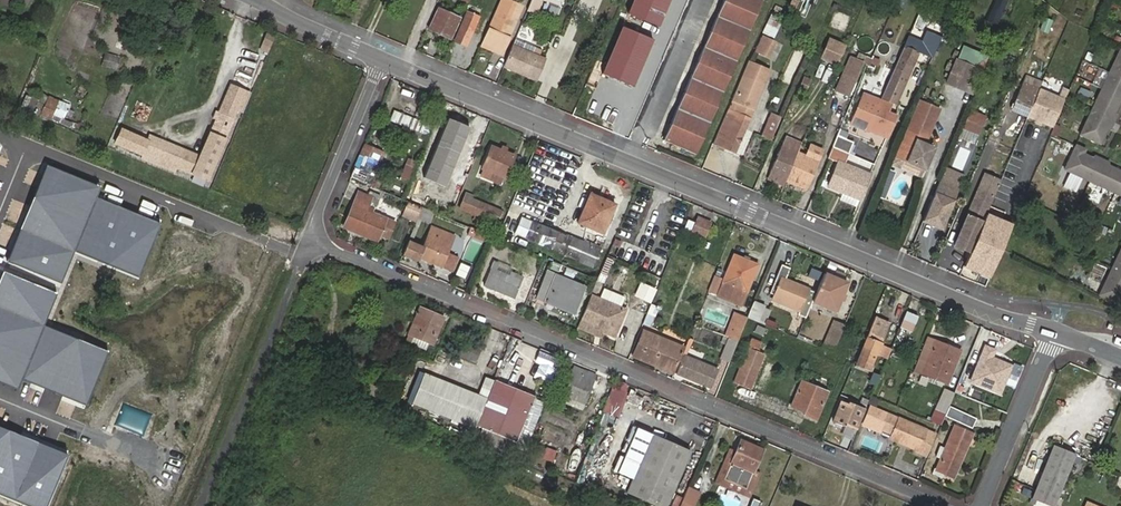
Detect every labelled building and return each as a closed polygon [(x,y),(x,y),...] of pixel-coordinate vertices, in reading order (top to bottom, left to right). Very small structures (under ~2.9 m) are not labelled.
[(486,42),(505,49),(523,5),(513,1),(510,0),(503,0),(486,42)] [(541,0),(530,0),(526,11),(536,14),(541,0)] [(664,141),(696,156),(763,0),(724,0),(664,141)] [(440,10),(430,32),(451,41),(460,19),(440,10)] [(770,12),(761,32),(773,37),(781,17),(770,12)] [(1043,17),(1038,30),(1047,33),(1051,20),(1043,17)] [(464,29),(459,41),(470,46),(475,34),(464,29)] [(922,41),(910,36),(892,78),(898,81),(896,86),(902,88),(918,51),(932,56),(941,35),(927,29),(922,41)] [(762,37),(755,53),(774,61),(781,45),(762,37)] [(544,49),(518,39),(515,46),(541,56),(544,49)] [(845,46),(830,40),(822,58),(837,65),(845,46)] [(515,46),(506,69),(526,78),(529,70),(532,63),(544,68),(547,59),(515,46)] [(976,64),(980,51),(960,46),(956,58),(976,64)] [(1080,138),(1100,147),(1120,103),(1120,52),(1080,138)] [(100,66),(119,70),(122,56),(102,53),(100,66)] [(848,55),(833,90),(847,96),(863,61),(848,55)] [(876,69),(879,59),(871,57),(868,67),(876,69)] [(956,61),(947,84),(963,90),(973,67),(956,61)] [(770,70),(750,62),(715,147),(735,156),(770,70)] [(532,63),(529,70),(541,75),(544,68),(532,63)] [(529,70),(526,78),(538,83),(541,75),(529,70)] [(798,87),(805,90),(810,79),(802,76),(798,87)] [(898,81),(892,78),(885,97),(883,100),(895,105),(902,88),(896,86),(898,81)] [(232,80),(200,154),(191,173),(206,179),(247,86),(232,80)] [(883,100),(885,97),(862,87),(858,98),(868,102),(862,117),(851,113),(845,127),(856,131),(858,125),(870,131),(871,130),(882,104),(883,100)] [(1020,89),(1012,110),(1029,118),(1038,97),(1020,89)] [(1066,100),(1042,89),(1029,118),(1054,128),(1066,100)] [(36,115),(62,124),(69,103),(43,94),(36,115)] [(400,103),(398,110),(409,113),(410,105),(400,103)] [(894,108),(882,104),(871,130),(891,138),(899,119),(891,115),(894,108)] [(921,106),(897,161),(916,169),(926,143),(939,113),(921,106)] [(986,116),(972,110),(964,127),(963,130),(977,136),(986,116)] [(759,135),(770,140),(781,117),(770,112),(759,135)] [(121,129),(116,141),(191,173),(200,154),(150,133),(147,140),(121,129)] [(429,195),(449,140),(432,133),(411,188),(429,195)] [(849,155),(854,143),(838,136),(833,148),(848,155),(849,155)] [(770,158),(764,172),(805,189),(821,150),(810,145),(808,148),(781,137),(777,147),(782,149),(777,161),(770,158)] [(922,172),(934,146),(926,143),(916,169),(922,172)] [(365,145),(352,177),(371,185),(383,154),(365,145)] [(953,166),(965,169),(970,149),(958,146),(953,166)] [(496,148),(487,169),(495,172),(492,180),(503,184),(506,177),(509,178),(517,158),(496,148)] [(833,148),(827,161),(837,165),(827,189),(858,202),(869,178),(843,168),(848,155),(833,148)] [(1120,197),(1120,175),(1086,158),(1088,154),(1076,148),(1066,170),(1120,197)] [(463,183),(471,162),(464,160),(456,181),(463,183)] [(916,169),(897,161),(895,165),(920,176),(922,172),(916,169)] [(102,186),(47,164),(9,261),(63,282),(76,251),(97,199),(102,186)] [(404,172),(415,177),(418,168),(408,164),(404,172)] [(958,188),(964,175),(947,168),(941,181),(958,188)] [(986,212),(1000,179),(986,173),(963,227),(966,228),(959,243),(964,245),(961,252),(968,255),(986,212)] [(958,188),(941,181),(924,221),(940,229),(958,188)] [(435,199),(451,203),(455,189),(438,184),(435,199)] [(357,194),(343,228),(375,242),(384,219),(367,212),(371,200),(357,194)] [(496,225),(502,210),(463,194),(456,209),(496,225)] [(591,195),(578,224),(604,234),(617,204),(605,199),(605,201),(591,195)] [(512,202),(527,208),(530,202),(514,196),(512,202)] [(158,223),(97,199),(76,251),(137,276),(158,223)] [(400,215),(414,221),(420,207),(406,201),(400,215)] [(422,219),(430,221),(432,212),(424,209),(422,219)] [(1013,223),(986,212),(968,255),(964,267),(989,278),(1013,223)] [(554,249),(561,233),(524,217),(517,233),(554,249)] [(710,223),(698,218),(691,235),(704,240),(710,223)] [(423,247),(418,259),(442,269),(447,253),(450,248),(440,244),(444,233),(431,227),(423,247)] [(483,242),(486,234),(473,228),(469,236),(483,242)] [(450,248),(454,237),(444,233),(440,244),(450,248)] [(602,250),(561,233),(554,249),(596,266),(602,250)] [(418,259),(423,247),(407,241),(402,252),(418,259)] [(451,272),(457,257),(447,253),(442,269),(451,272)] [(1100,298),(1120,308),(1120,254),(1100,298)] [(734,257),(724,282),(746,293),(757,267),(734,257)] [(782,264),(770,294),(774,295),(772,300),(799,311),(802,304),(811,308),(812,304),(817,293),(785,279),(790,268),(782,264)] [(1102,276),(1105,267),(1095,264),(1092,272),(1102,276)] [(493,270),(486,287),(504,295),(511,277),(493,270)] [(3,272),(0,279),(0,382),(18,389),(22,377),(43,325),(57,293),(3,272)] [(847,285),(825,275),(817,293),(812,304),(835,314),(847,285)] [(546,300),(575,313),(586,289),(556,277),(550,291),(542,288),(537,300),(545,304),(546,300)] [(633,297),(651,302),(655,287),(638,282),(633,297)] [(603,332),(615,337),(625,312),(591,297),(581,323),(603,332)] [(574,316),(575,313),(546,300),(545,304),(574,316)] [(748,319),(760,321),(763,303),(751,301),(748,319)] [(651,326),(656,306),(648,304),(643,324),(651,326)] [(419,309),(404,343),(410,346),(413,338),(430,345),(441,318),(419,309)] [(911,332),(917,316),(906,312),(900,328),(911,332)] [(875,318),(860,354),(870,358),(885,322),(875,318)] [(738,342),(746,323),(736,319),(728,338),(738,342)] [(823,351),(825,352),(833,355),(846,324),(836,319),(823,351)] [(603,332),(581,323),(578,328),(601,337),(603,332)] [(104,348),(43,325),(22,377),(83,401),(104,348)] [(633,356),(674,373),(681,356),(648,342),(652,334),(644,330),(633,356)] [(685,348),(652,334),(648,342),(681,356),(685,348)] [(947,345),(927,336),(913,372),(945,384),(958,353),(946,348),(947,345)] [(752,340),(735,382),(751,389),(765,355),(758,352),(761,343),(752,340)] [(466,345),(460,359),(477,366),(482,352),(466,345)] [(996,349),(985,345),(970,381),(1001,394),(1013,365),(993,357),(996,349)] [(444,366),(448,352),(438,349),(434,363),(444,366)] [(549,378),(556,357),(539,351),(532,372),(549,378)] [(681,356),(674,373),(712,389),(719,372),(681,356)] [(488,401),(424,373),(412,401),(476,429),(477,428),(483,413),(488,401)] [(573,377),(564,400),(584,408),(593,385),(573,377)] [(601,413),(616,419),(628,385),(613,379),(601,413)] [(804,381),(793,407),(805,412),(804,415),(817,421),(829,392),(804,381)] [(483,413),(477,428),(514,445),(534,401),(496,384),(488,401),(483,413)] [(949,408),(954,395),(945,391),(936,414),(945,417),(949,408)] [(844,426),(857,431),(866,410),(849,403),(848,405),(842,403),(834,423),(843,427),(844,426)] [(949,408),(945,417),(970,428),(974,418),(949,408)] [(926,456),(935,434),(888,415),(887,417),(878,413),(874,422),(884,426),(882,429),(882,430),(893,435),(891,439),(917,449),(916,451),(926,456)] [(939,452),(936,459),(943,462),(938,472),(953,478),(971,436),(956,429),(945,454),(939,452)] [(0,431),(0,495),(28,505),(53,505),(72,460),(0,431)] [(629,500),(644,505),(675,505),(695,456),(654,438),(629,500)] [(745,443),(740,454),(729,482),(750,491),(767,452),(745,443)] [(1031,499),(1050,505),(1054,505),(1076,453),(1054,444),(1031,499)] [(541,457),(552,461),(556,450),(545,446),(541,457)] [(729,482),(740,454),(733,451),(718,486),(747,499),(750,491),(729,482)]
